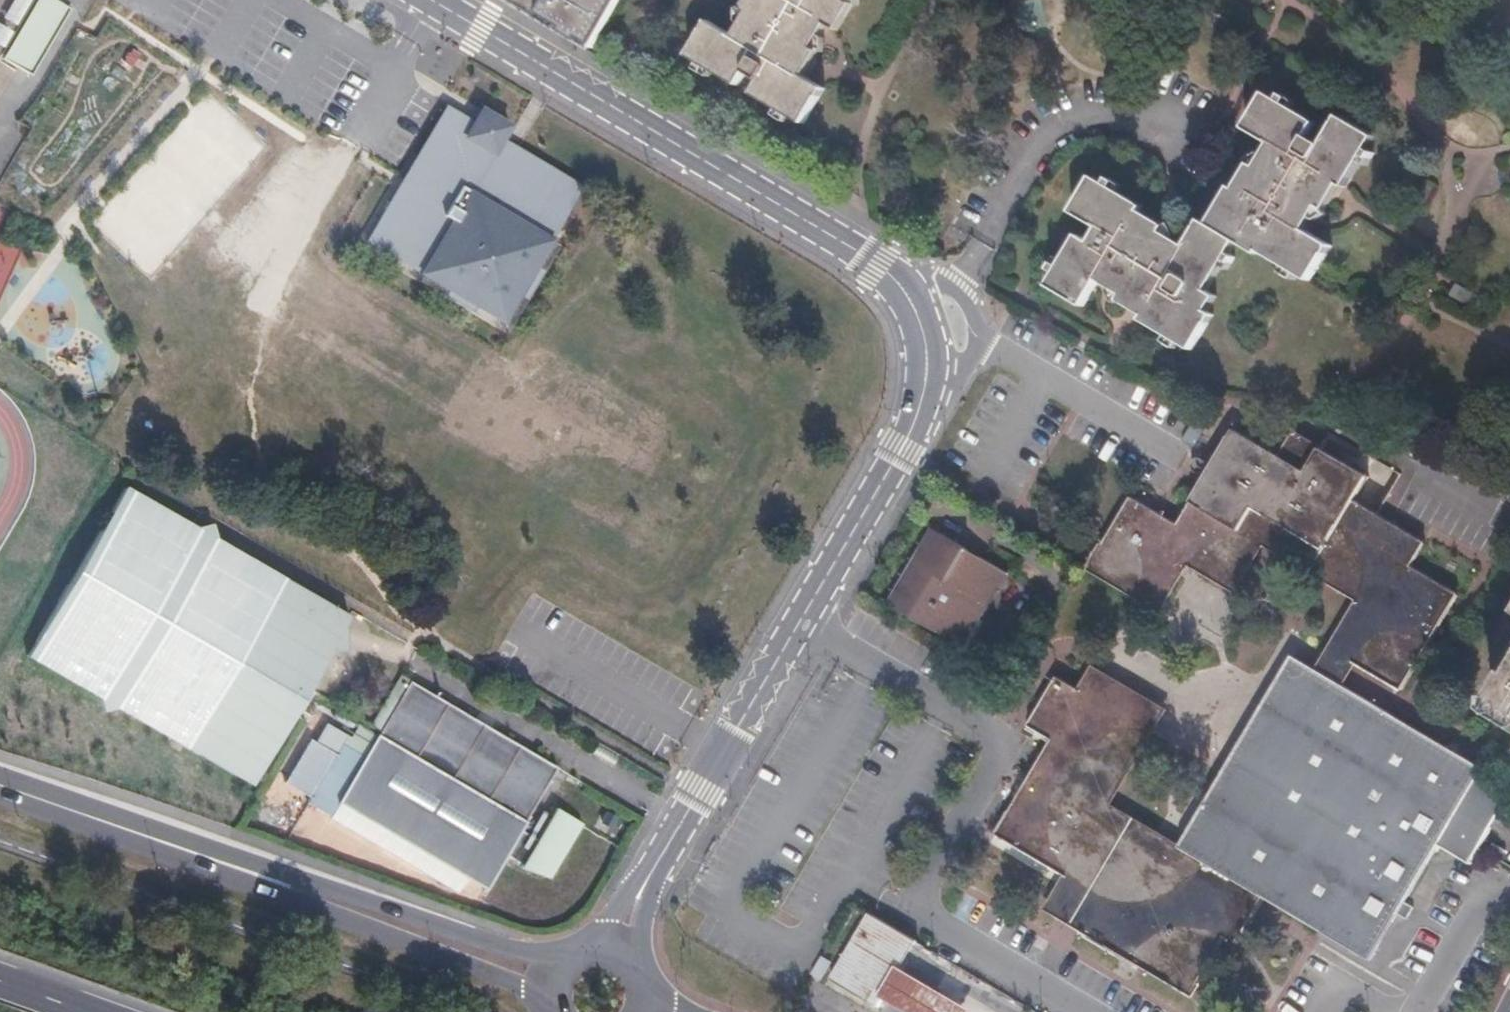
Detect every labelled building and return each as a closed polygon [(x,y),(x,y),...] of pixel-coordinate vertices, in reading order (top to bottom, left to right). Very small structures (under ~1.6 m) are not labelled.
[(4,21),(16,27),(29,1),(26,0),(14,0),(4,21)] [(69,11),(51,0),(40,0),(7,57),(5,61),(17,68),(30,76),(69,11)] [(134,10),(138,0),(108,0),(134,10)] [(583,47),(609,0),(501,0),(583,47)] [(745,6),(744,8),(750,11),(744,20),(736,35),(710,20),(689,54),(702,62),(714,69),(739,84),(747,70),(762,79),(754,93),(779,107),(791,114),(803,122),(824,86),(813,79),(805,75),(819,50),(813,47),(821,34),(828,22),(839,27),(853,2),(850,0),(748,0),(745,6)] [(740,18),(744,20),(750,11),(744,8),(745,6),(739,6),(740,18)] [(813,47),(819,50),(824,49),(825,37),(821,34),(813,47)] [(714,69),(702,62),(698,67),(711,75),(714,69)] [(1317,120),(1291,105),(1279,98),(1267,91),(1247,126),(1273,141),(1266,153),(1259,166),(1253,163),(1239,189),(1234,186),(1218,211),(1224,215),(1217,227),(1211,223),(1202,218),(1186,244),(1176,238),(1163,230),(1166,224),(1141,209),(1143,205),(1118,190),(1106,182),(1094,175),(1072,210),(1100,227),(1092,241),(1080,234),(1064,259),(1057,271),(1050,283),(1084,304),(1093,291),(1100,277),(1105,280),(1112,285),(1125,292),(1121,298),(1138,308),(1146,313),(1143,318),(1168,333),(1181,340),(1194,347),(1213,313),(1208,310),(1216,295),(1207,290),(1222,264),(1229,252),(1236,239),(1260,253),(1262,249),(1287,264),(1299,271),(1312,278),(1331,244),(1306,229),(1311,220),(1314,214),(1321,203),(1327,206),(1338,187),(1341,182),(1347,185),(1362,160),(1368,149),(1376,135),(1341,115),(1324,144),(1309,135),(1317,120)] [(1279,98),(1291,105),(1295,99),(1283,92),(1279,98)] [(467,123),(442,109),(358,246),(493,328),(577,188),(499,142),(505,130),(508,123),(477,104),(467,123)] [(791,114),(779,107),(776,114),(788,120),(791,114)] [(1368,149),(1362,160),(1368,164),(1374,153),(1368,149)] [(1251,158),(1253,163),(1259,166),(1266,153),(1261,150),(1251,158)] [(1106,182),(1118,190),(1121,184),(1109,177),(1106,182)] [(1417,200),(1422,203),(1431,188),(1426,184),(1417,200)] [(1321,203),(1314,214),(1319,217),(1327,211),(1327,206),(1321,203)] [(1218,211),(1211,223),(1217,227),(1224,215),(1218,211)] [(1163,230),(1176,238),(1179,233),(1170,222),(1166,224),(1163,230)] [(1229,252),(1222,264),(1228,267),(1236,255),(1229,252)] [(1051,267),(1057,271),(1064,259),(1058,256),(1051,267)] [(1295,278),(1299,271),(1287,264),(1283,271),(1295,278)] [(1455,283),(1448,295),(1469,308),(1477,296),(1455,283)] [(1118,299),(1121,298),(1125,292),(1112,285),(1110,289),(1118,299)] [(1176,347),(1181,340),(1168,333),(1164,340),(1176,347)] [(595,377),(565,432),(528,411),(517,430),(552,450),(536,479),(617,523),(674,421),(595,377)] [(1131,500),(1103,548),(1115,556),(1111,563),(1155,589),(1183,541),(1228,568),(1289,465),(1280,460),(1235,433),(1178,527),(1131,500)] [(1319,673),(1342,687),(1350,674),(1356,663),(1348,658),(1384,597),(1272,530),(1318,451),(1311,447),(1294,437),(1280,460),(1289,465),(1228,568),(1183,541),(1155,589),(1111,563),(1115,556),(1103,548),(1094,562),(1089,570),(1127,592),(1134,597),(1160,612),(1169,597),(1189,564),(1235,591),(1266,546),(1360,602),(1327,660),(1319,673)] [(1348,658),(1356,663),(1402,690),(1458,595),(1410,567),(1424,545),(1423,543),(1353,503),(1367,480),(1318,451),(1272,530),(1384,597),(1348,658)] [(213,521),(197,524),(128,484),(29,654),(99,695),(104,711),(118,707),(251,784),(330,650),(346,650),(345,624),(351,614),(217,536),(213,521)] [(933,532),(890,607),(966,651),(1010,577),(983,561),(933,532)] [(1260,894),(1370,960),(1436,849),(1469,869),(1509,799),(1509,787),(1342,687),(1319,673),(1294,657),(1180,848),(1260,894)] [(1254,904),(1260,894),(1180,848),(1125,815),(1109,806),(1113,798),(1163,713),(1093,672),(1089,679),(1081,693),(1092,699),(1095,694),(1139,720),(1085,812),(1100,821),(1067,877),(1050,905),(1061,911),(1074,919),(1083,925),(1126,854),(1200,897),(1208,885),(1251,910),(1254,904)] [(507,853),(519,833),(557,768),(509,740),(410,683),(401,678),(397,684),(372,727),(381,732),(339,803),(486,889),(507,853)] [(997,835),(1067,877),(1100,821),(1085,812),(1139,720),(1095,694),(1092,699),(1081,693),(1057,679),(1028,728),(1052,741),(997,835)] [(519,833),(507,853),(524,863),(522,866),(549,882),(581,826),(562,815),(556,825),(548,821),(535,842),(519,833)] [(1238,932),(1251,910),(1208,885),(1200,897),(1126,854),(1083,925),(1143,960),(1159,970),(1163,964),(1198,985),(1223,939),(1230,927),(1238,932)] [(883,999),(901,969),(916,942),(883,923),(870,915),(831,981),(877,1009),(883,999)] [(1230,927),(1223,939),(1231,944),(1238,932),(1230,927)] [(831,962),(823,957),(813,974),(820,979),(831,962)] [(1194,991),(1198,985),(1163,964),(1159,970),(1194,991)] [(883,999),(899,1008),(906,1011),(970,1011),(971,1010),(917,978),(901,969),(883,999)]
